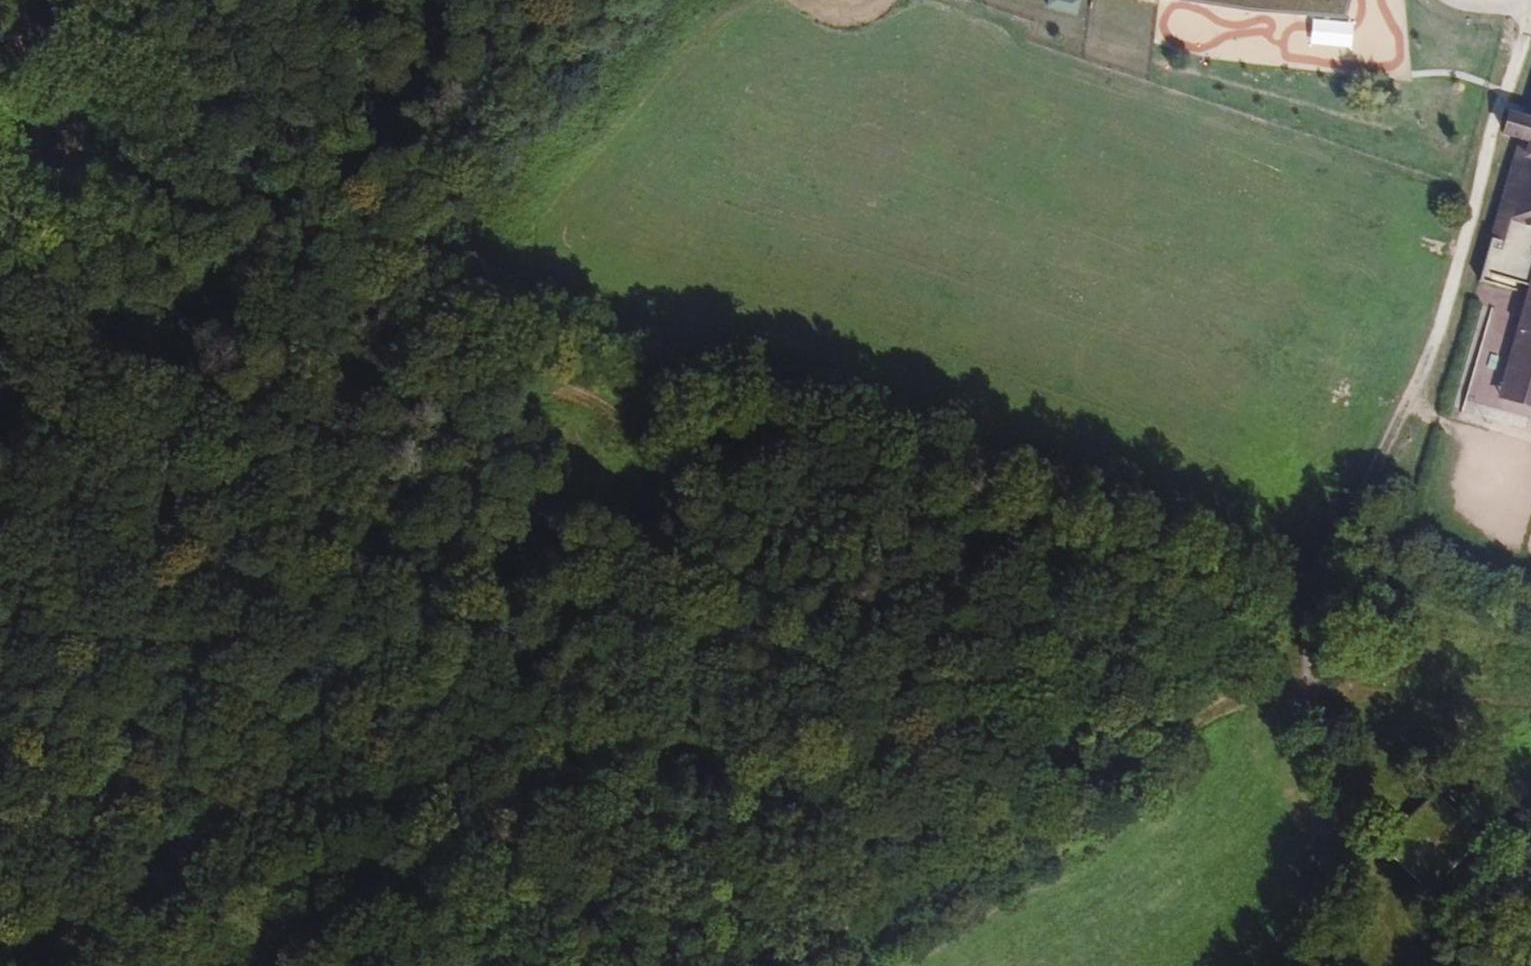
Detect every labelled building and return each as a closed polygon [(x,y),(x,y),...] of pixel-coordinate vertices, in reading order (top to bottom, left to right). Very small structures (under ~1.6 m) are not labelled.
[(1048,6),(1078,14),(1082,0),(1049,0),(1048,6)] [(1523,119),(1505,113),(1499,136),(1516,141),(1476,272),(1515,285),(1516,280),(1526,283),(1530,265),(1530,241),(1500,231),(1530,131),(1530,94),(1523,119)] [(1500,231),(1530,241),(1530,131),(1500,231)] [(1526,283),(1505,353),(1530,362),(1530,265),(1526,283)] [(1505,353),(1492,397),(1530,410),(1530,362),(1505,353)] [(1442,781),(1384,847),(1418,877),(1476,810),(1442,781)]
